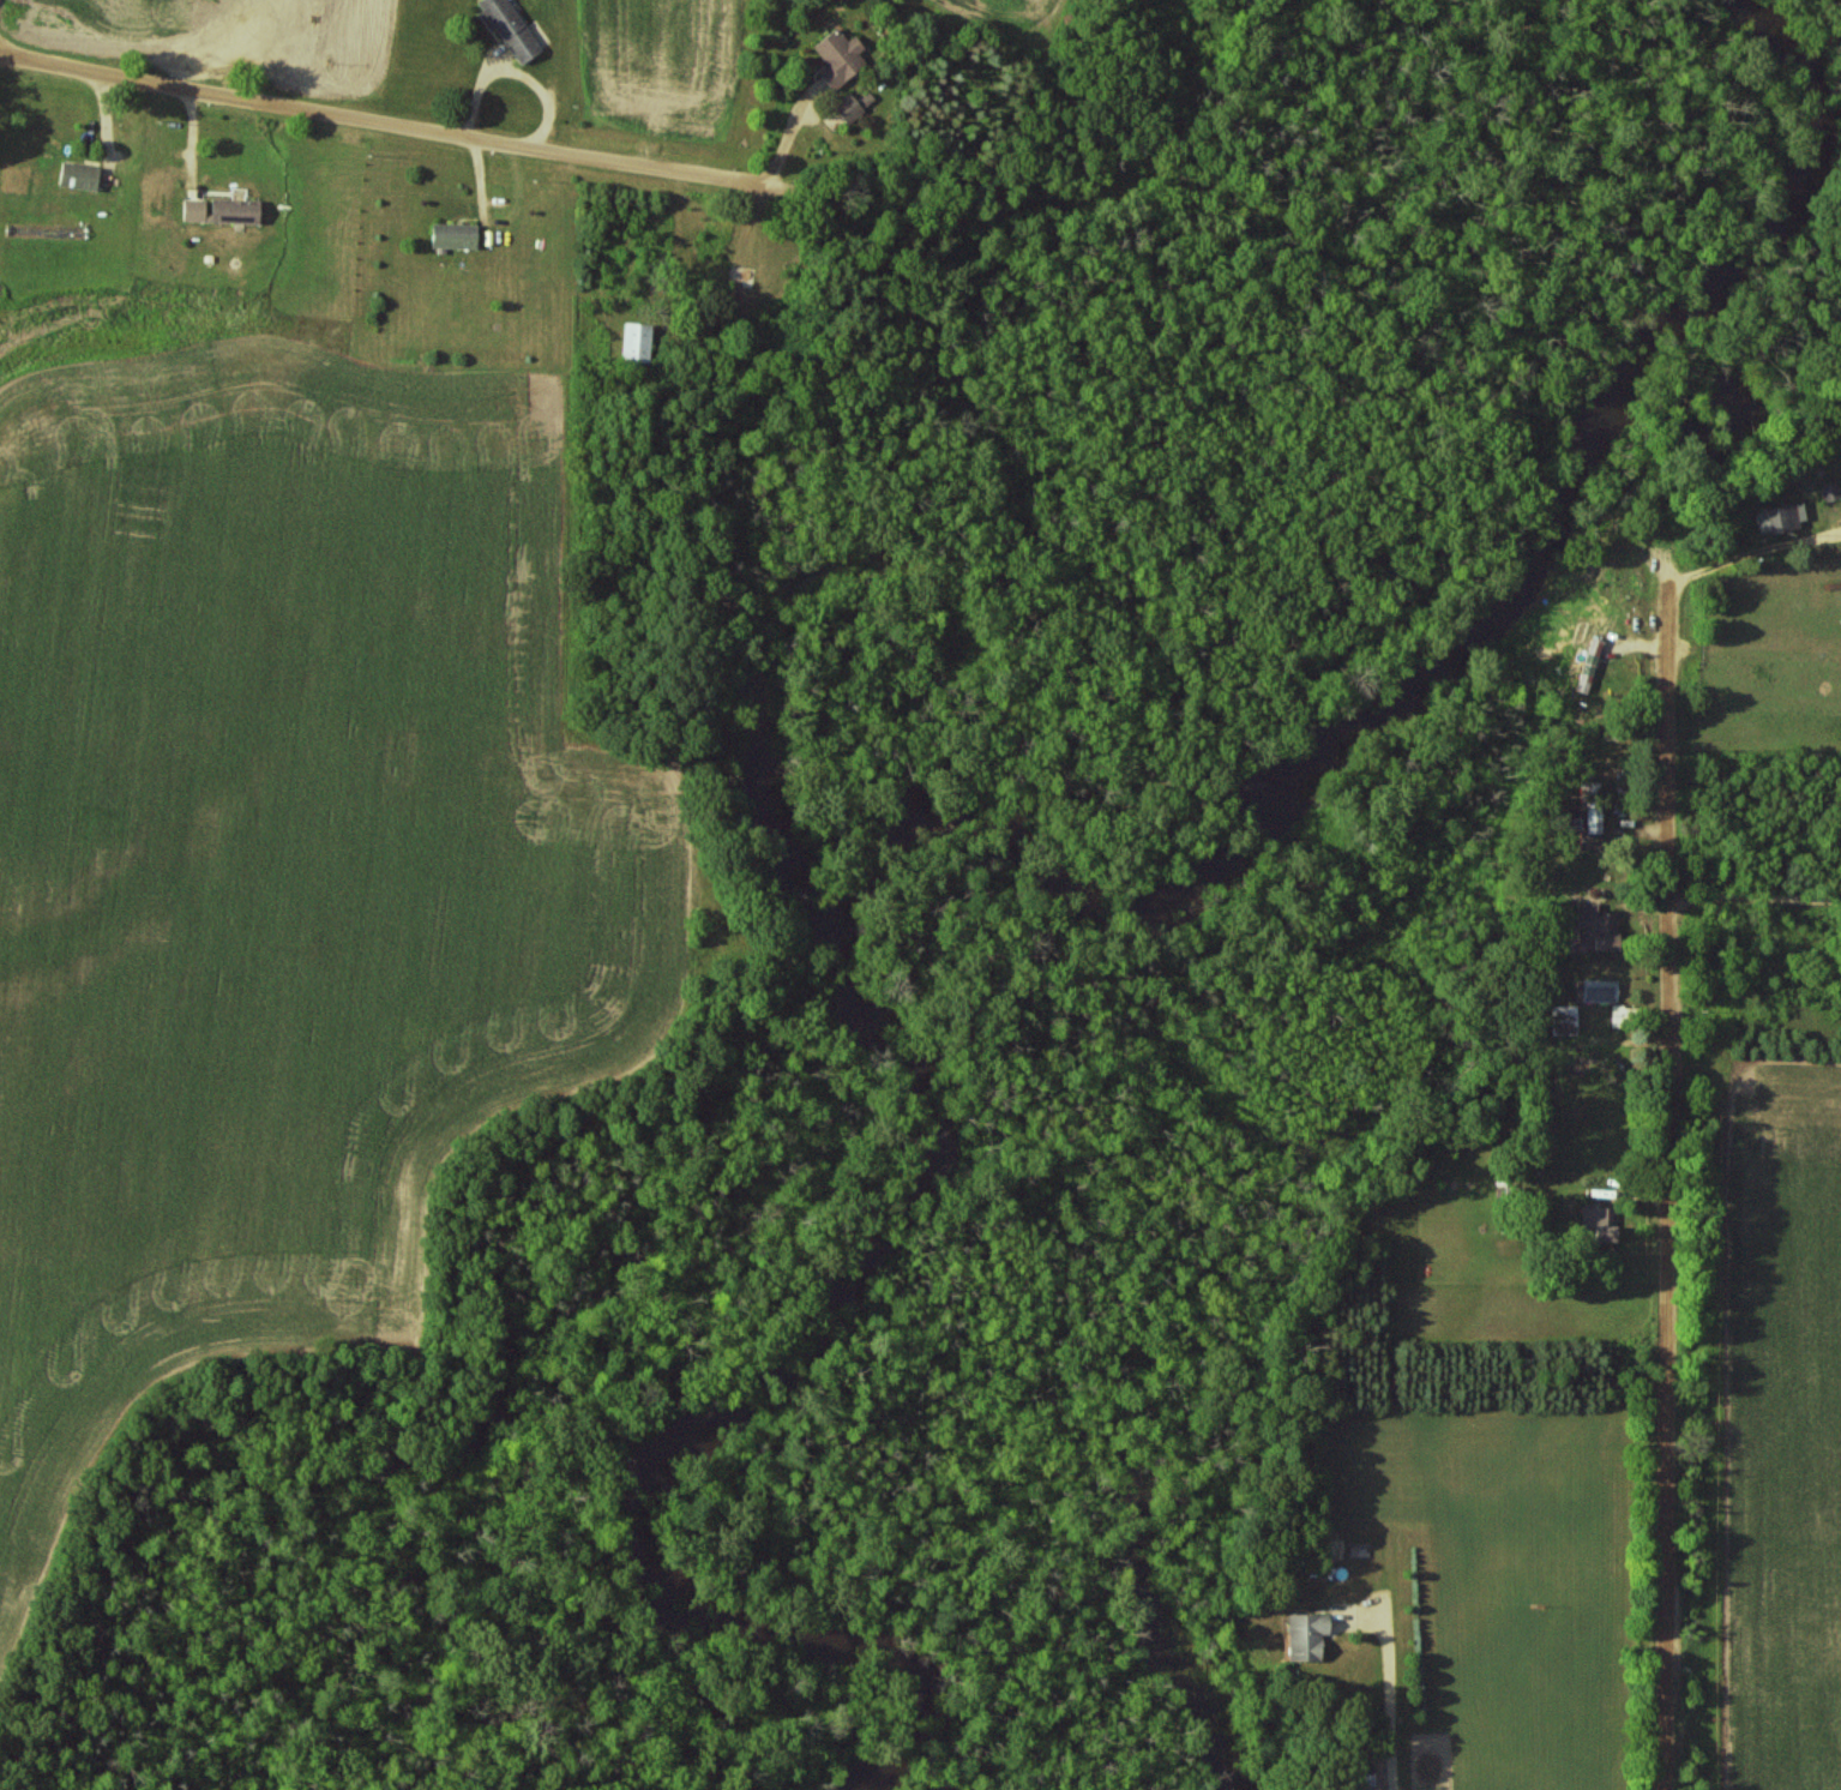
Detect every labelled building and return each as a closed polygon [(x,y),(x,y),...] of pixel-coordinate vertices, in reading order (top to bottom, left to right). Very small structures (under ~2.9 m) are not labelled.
[(492,31),(495,29),(521,65),(543,49),(507,0),(480,0),(473,5),(492,31)] [(867,66),(858,53),(864,50),(855,36),(847,41),(838,28),(813,44),(828,67),(819,73),(831,89),(867,66)] [(847,125),(864,112),(851,94),(834,106),(847,125)] [(97,191),(99,167),(61,163),(58,187),(97,191)] [(258,224),(258,200),(183,200),(182,223),(258,224)] [(476,225),(432,224),(431,248),(475,250),(476,225)] [(625,362),(653,363),(654,325),(626,324),(625,362)] [(1818,486),(1823,503),(1839,498),(1835,482),(1818,486)] [(1753,512),(1757,535),(1806,526),(1802,503),(1753,512)] [(1580,834),(1602,834),(1601,783),(1581,784),(1581,804),(1580,804),(1580,834)] [(1576,930),(1577,930),(1577,951),(1613,951),(1613,915),(1598,915),(1598,904),(1576,903),(1576,930)] [(1620,981),(1584,980),(1583,1003),(1619,1003),(1620,981)] [(1578,1006),(1553,1007),(1554,1035),(1579,1034),(1578,1006)] [(1593,1233),(1593,1241),(1613,1242),(1615,1209),(1584,1207),(1583,1232),(1593,1233)] [(1328,1615),(1285,1614),(1284,1660),(1317,1661),(1318,1634),(1327,1634),(1328,1615)]
